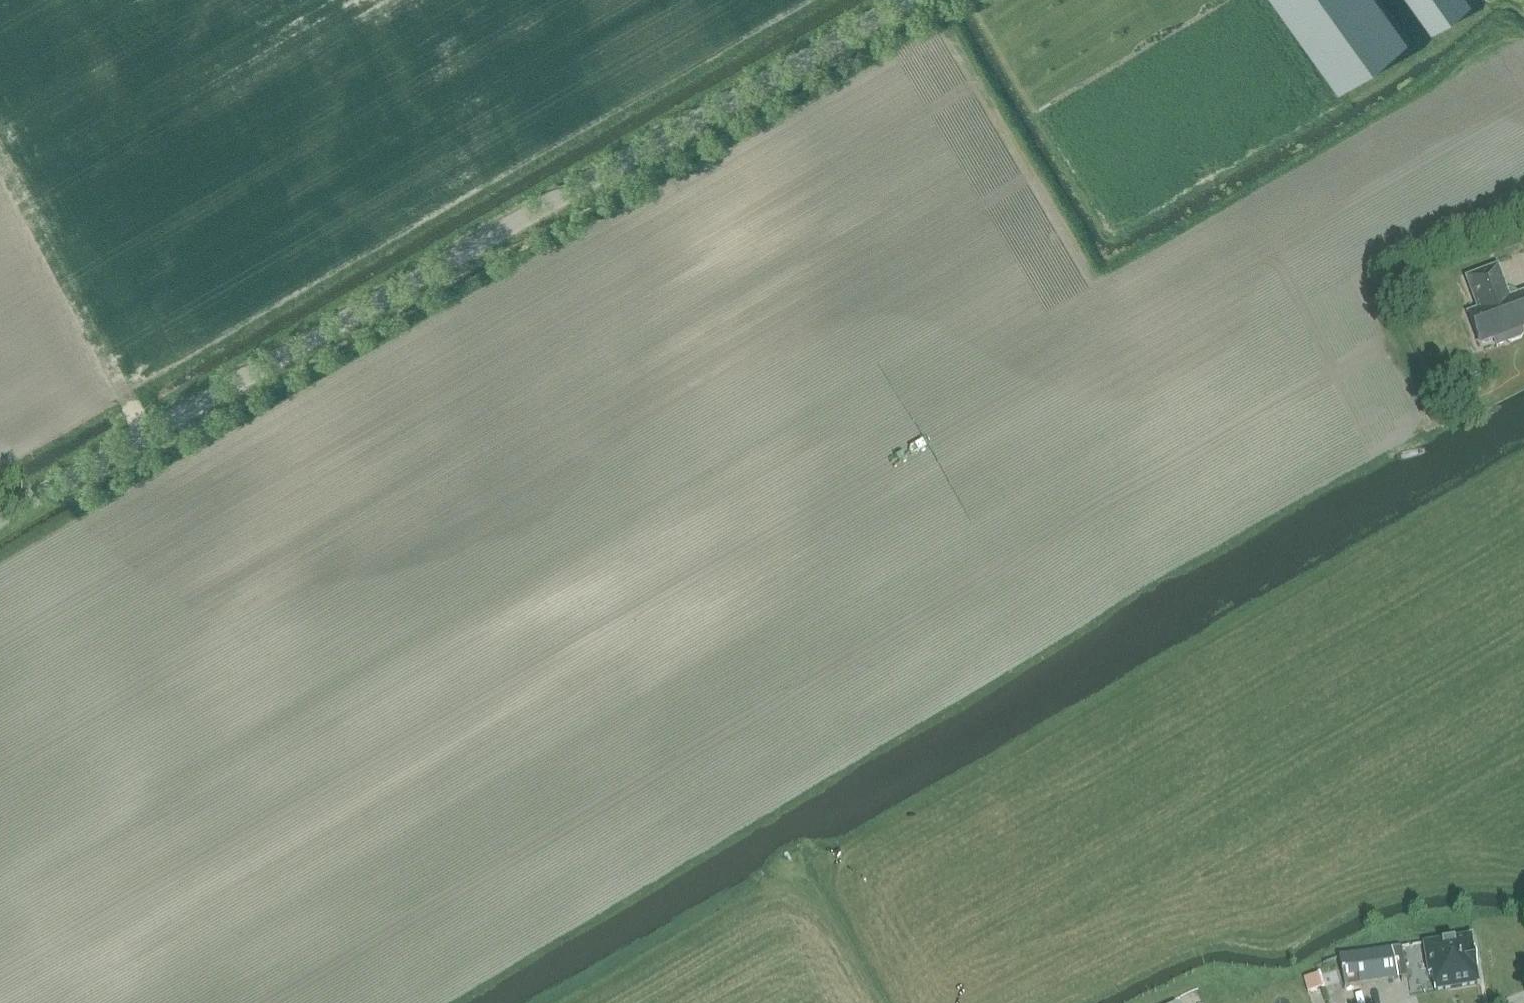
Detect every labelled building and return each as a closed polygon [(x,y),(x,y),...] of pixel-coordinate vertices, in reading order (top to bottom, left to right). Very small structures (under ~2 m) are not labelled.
[(1337,87),(1407,37),(1381,0),(1276,0),(1337,87)] [(1431,32),(1470,3),(1469,1),(1471,0),(1408,0),(1431,32)] [(1479,310),(1469,313),(1480,344),(1505,334),(1506,339),(1511,341),(1521,338),(1523,333),(1521,328),(1523,327),(1523,293),(1517,296),(1517,294),(1510,291),(1506,292),(1497,267),(1467,278),(1479,310)] [(1470,937),(1424,944),(1429,975),(1432,975),(1434,992),(1477,985),(1480,985),(1479,982),(1479,983),(1472,938),(1472,936),(1470,937)] [(1401,948),(1339,958),(1345,987),(1408,977),(1401,948)] [(1318,975),(1304,979),(1308,993),(1322,988),(1318,975)]
